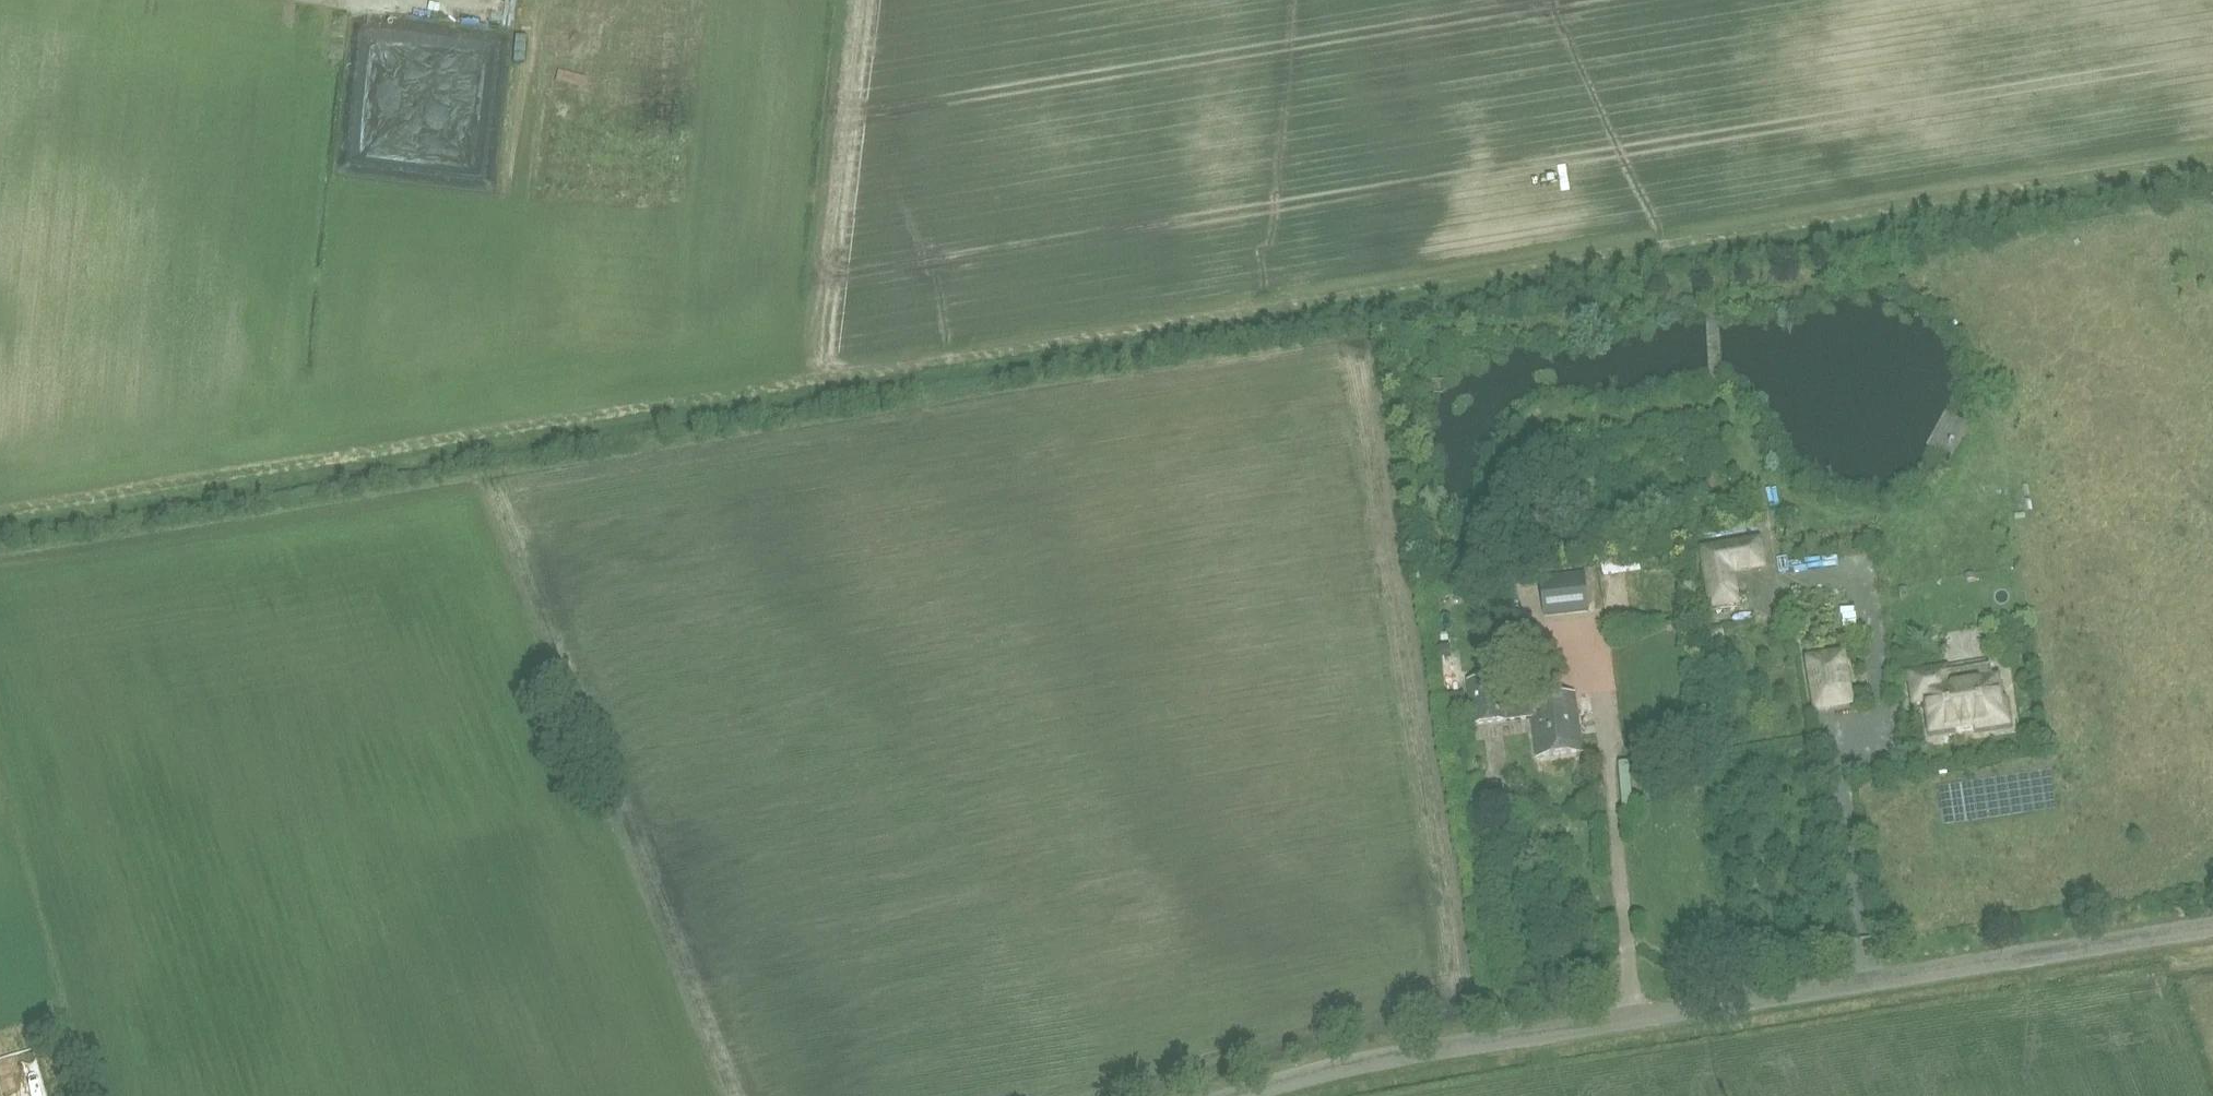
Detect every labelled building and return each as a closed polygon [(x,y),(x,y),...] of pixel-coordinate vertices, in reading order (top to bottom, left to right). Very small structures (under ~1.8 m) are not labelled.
[(1762,536),(1698,547),(1709,610),(1742,605),(1737,574),(1767,570),(1762,536)] [(1606,575),(1643,569),(1640,551),(1603,557),(1606,575)] [(1544,615),(1589,610),(1585,576),(1540,581),(1544,615)] [(1712,640),(1728,635),(1724,622),(1708,626),(1712,640)] [(1817,707),(1850,702),(1845,675),(1835,677),(1834,673),(1845,671),(1842,655),(1809,661),(1817,707)] [(1945,670),(1910,676),(1914,702),(1927,699),(1932,730),(1976,722),(1977,727),(2007,722),(2003,700),(1999,701),(1996,680),(1948,687),(1945,670)] [(1499,704),(1496,679),(1469,682),(1474,725),(1506,721),(1504,703),(1499,704)] [(1538,758),(1583,752),(1576,694),(1530,700),(1538,758)]
